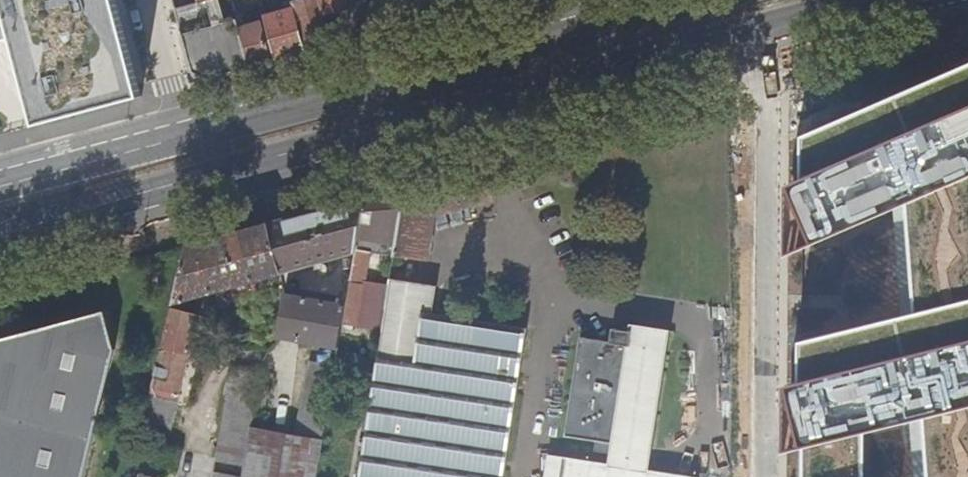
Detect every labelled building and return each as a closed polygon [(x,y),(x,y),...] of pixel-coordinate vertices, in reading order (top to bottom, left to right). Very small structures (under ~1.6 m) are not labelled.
[(11,40),(35,126),(139,98),(112,0),(0,0),(0,44),(11,40)] [(197,0),(171,0),(174,13),(199,6),(197,0)] [(174,13),(191,75),(204,82),(248,70),(238,32),(229,0),(197,0),(199,6),(174,13)] [(291,6),(293,12),(302,46),(328,39),(322,14),(318,0),(314,0),(291,6)] [(322,14),(348,7),(346,0),(318,0),(322,14)] [(293,12),(264,20),(275,63),(304,56),(302,46),(293,12)] [(260,26),(238,32),(248,70),(270,64),(260,26)] [(492,200),(484,168),(405,190),(395,245),(394,253),(394,255),(425,261),(432,217),(492,200)] [(342,325),(382,332),(388,294),(389,286),(375,284),(365,282),(370,253),(380,255),(386,256),(388,244),(395,245),(405,190),(365,200),(355,254),(348,295),(346,306),(342,325)] [(365,200),(347,205),(269,226),(252,230),(218,239),(186,248),(178,278),(176,285),(141,422),(170,430),(199,319),(187,316),(181,301),(355,254),(365,200)] [(216,232),(218,239),(252,230),(250,223),(216,232)] [(365,282),(375,284),(380,255),(370,253),(365,282)] [(422,313),(432,315),(437,288),(390,280),(389,286),(388,294),(382,332),(378,356),(413,362),(422,313)] [(277,338),(338,350),(342,325),(346,306),(348,295),(340,294),(339,300),(337,299),(336,304),(285,295),(277,338)] [(103,313),(0,341),(0,476),(82,476),(113,352),(103,313)] [(422,313),(414,362),(413,362),(378,356),(359,476),(503,476),(526,330),(511,328),(432,315),(422,313)] [(654,450),(674,331),(633,324),(631,333),(629,346),(657,351),(641,450),(614,446),(613,457),(610,456),(608,468),(650,475),(654,450)] [(565,437),(583,441),(596,443),(594,454),(610,456),(613,457),(614,446),(641,450),(657,351),(629,346),(631,333),(619,331),(619,330),(615,330),(614,330),(613,330),(610,344),(581,338),(565,437)] [(234,372),(218,463),(244,467),(242,476),(315,476),(335,368),(310,364),(295,438),(250,430),(260,376),(234,372)] [(559,476),(663,476),(650,475),(608,468),(562,460),(559,476)]
